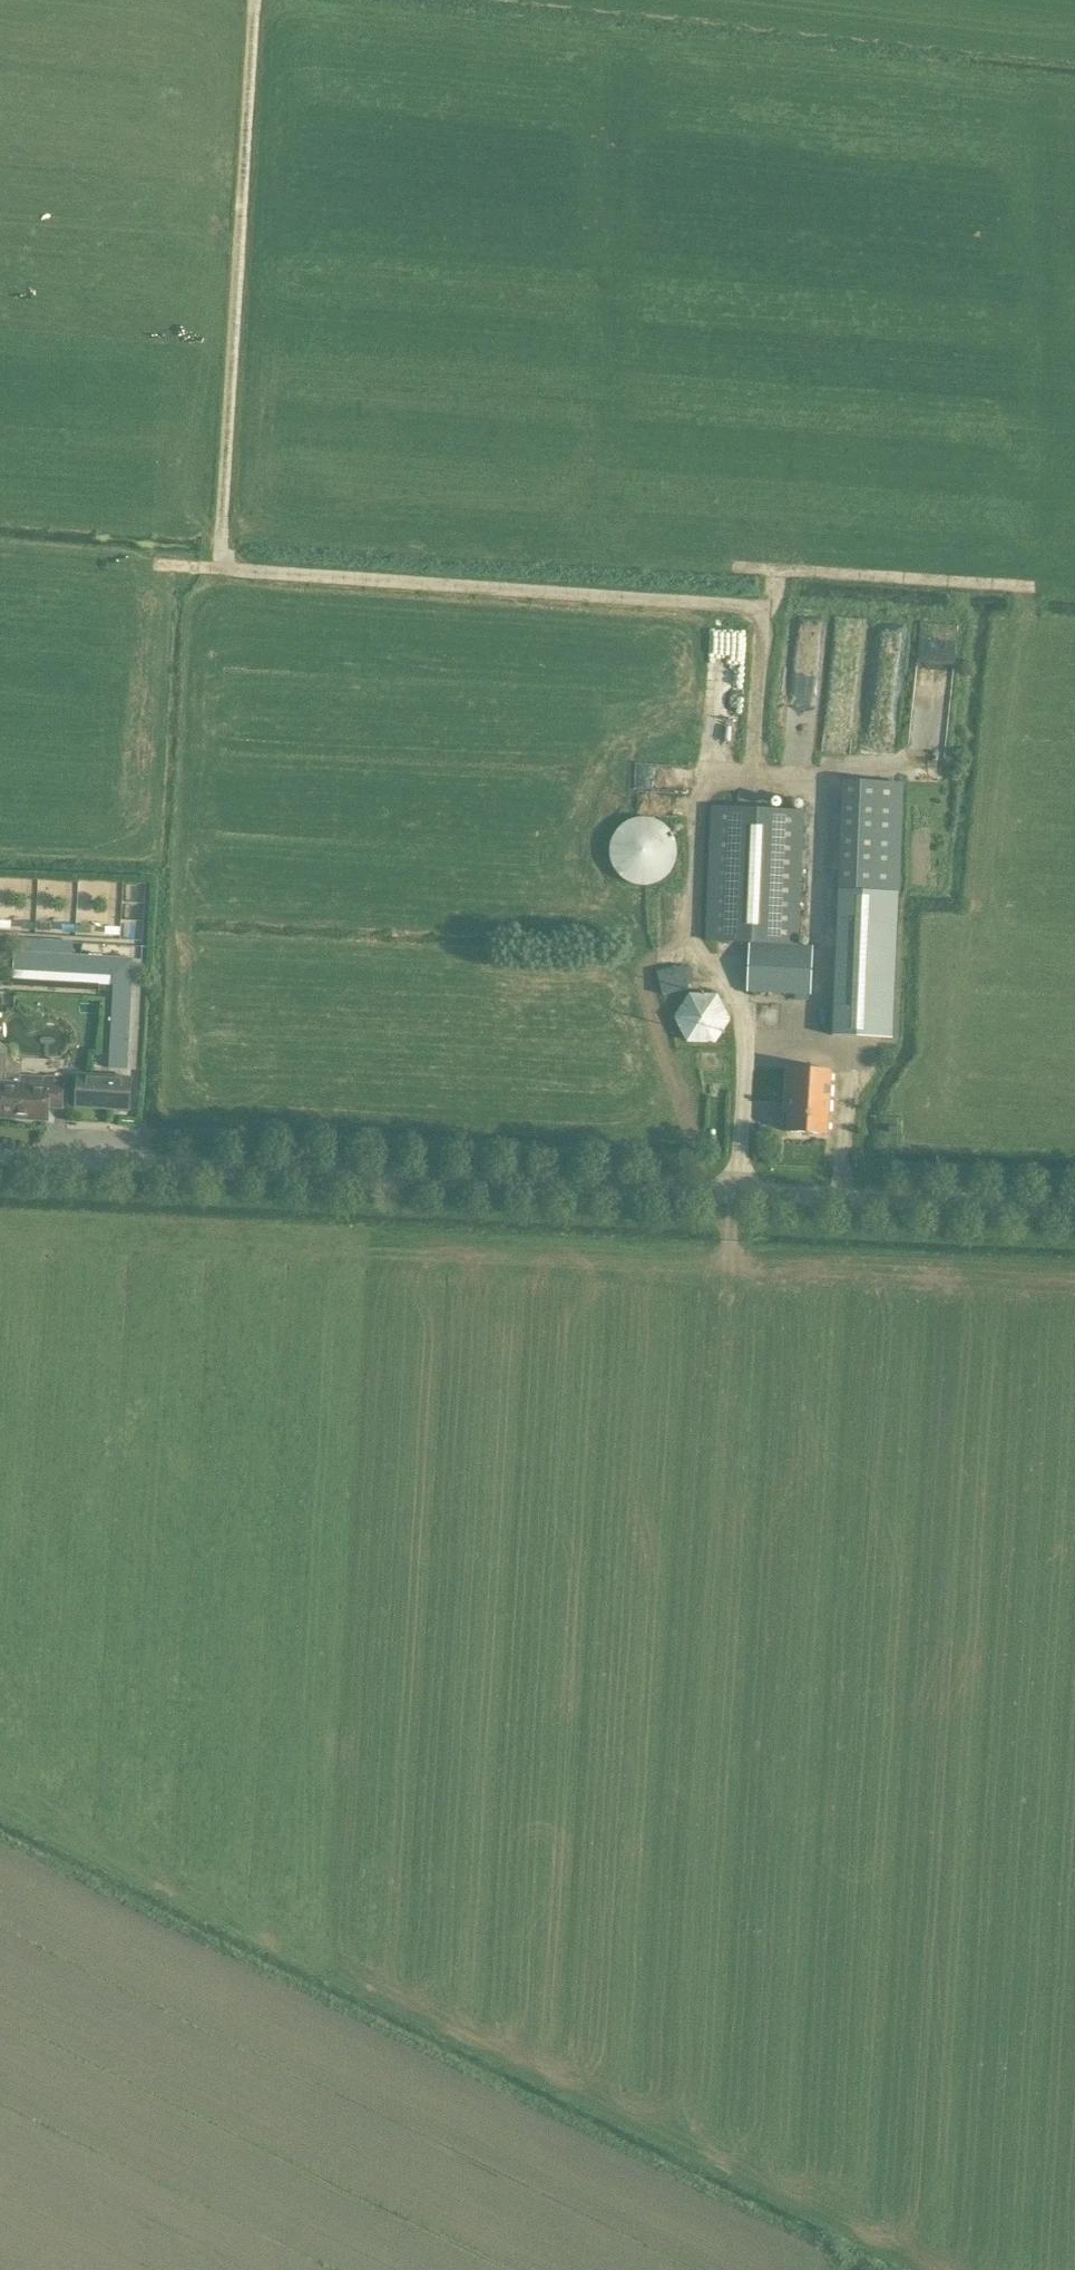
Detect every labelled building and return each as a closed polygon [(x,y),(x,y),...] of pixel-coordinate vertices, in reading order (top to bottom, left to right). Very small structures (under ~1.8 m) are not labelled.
[(843,780),(838,891),(900,893),(905,783),(843,780)] [(747,993),(779,994),(812,995),(814,946),(799,945),(804,811),(713,806),(708,940),(750,942),(747,993)] [(610,848),(610,851),(610,855),(610,858),(611,862),(613,865),(614,868),(616,870),(617,873),(619,875),(622,878),(625,880),(627,881),(629,882),(633,884),(636,885),(639,885),(642,886),(645,886),(649,885),(652,885),(656,883),(659,882),(662,880),(665,878),(667,876),(669,874),(671,871),(673,869),(674,867),(675,865),(676,863),(677,860),(677,858),(678,855),(678,852),(678,848),(677,845),(676,842),(676,840),(674,837),(673,834),(671,831),(669,829),(666,826),(664,824),(662,823),(659,821),(657,820),(652,819),(649,818),(645,818),(641,818),(638,818),(634,819),(631,820),(628,822),(626,823),(623,825),(620,827),(618,830),(616,833),(614,836),(613,838),(611,842),(611,844),(610,848)] [(900,893),(838,891),(832,1036),(893,1038),(900,893)] [(134,958),(72,955),(73,942),(14,938),(12,979),(114,985),(109,1068),(128,1069),(134,958)] [(684,965),(657,971),(663,995),(690,988),(684,965)] [(721,1042),(720,993),(674,994),(676,1044),(721,1042)] [(1,1085),(0,1100),(0,1115),(47,1118),(48,1104),(61,1105),(63,1082),(63,1077),(6,1074),(7,1054),(0,1054),(0,1085),(1,1085)] [(788,1068),(785,1113),(790,1113),(789,1132),(828,1134),(832,1070),(788,1068)] [(134,1077),(78,1073),(76,1108),(132,1111),(134,1077)]
